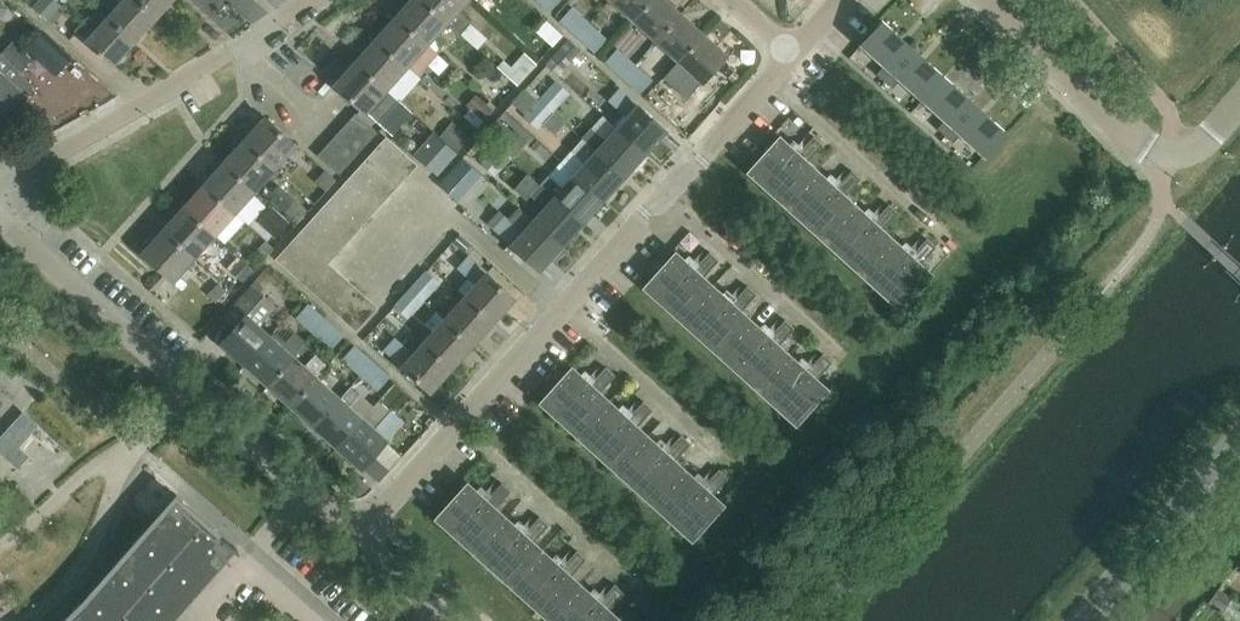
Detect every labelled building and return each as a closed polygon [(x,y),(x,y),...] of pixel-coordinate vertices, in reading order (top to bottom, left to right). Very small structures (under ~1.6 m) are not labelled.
[(64,0),(37,0),(32,6),(50,23),(64,7),(61,3),(64,0)] [(135,40),(157,16),(139,0),(121,0),(107,15),(135,40)] [(171,0),(139,0),(157,16),(171,0)] [(446,21),(423,0),(411,0),(397,16),(426,43),(446,21)] [(446,21),(460,33),(471,20),(458,8),(465,0),(423,0),(446,21)] [(548,12),(558,0),(534,0),(548,12)] [(634,19),(650,0),(613,0),(634,19)] [(634,19),(656,39),(679,14),(664,0),(650,0),(634,19)] [(576,37),(588,23),(570,7),(558,21),(576,37)] [(679,14),(656,39),(678,60),(702,34),(679,14)] [(112,65),(135,40),(107,15),(99,25),(89,16),(75,31),(112,65)] [(397,16),(377,38),(406,65),(426,43),(397,16)] [(551,19),(540,31),(559,48),(570,36),(551,19)] [(885,81),(914,49),(883,21),(862,43),(886,65),(878,74),(885,81)] [(606,39),(588,23),(576,37),(593,53),(606,39)] [(62,47),(41,29),(31,40),(53,58),(62,47)] [(702,34),(678,60),(691,71),(674,89),(685,99),(725,55),(702,34)] [(406,65),(377,38),(356,61),(386,88),(406,65)] [(22,49),(11,39),(0,51),(0,74),(22,49)] [(579,51),(567,40),(550,58),(562,69),(579,51)] [(603,62),(621,79),(635,64),(616,47),(603,62)] [(22,49),(0,74),(0,116),(4,120),(27,94),(25,92),(32,85),(18,73),(31,58),(22,49)] [(914,49),(885,81),(893,88),(901,78),(924,99),(944,76),(914,49)] [(535,63),(524,53),(505,75),(516,85),(535,63)] [(584,53),(576,66),(597,79),(605,66),(584,53)] [(398,99),(386,88),(356,61),(335,85),(365,111),(377,122),(398,99)] [(635,64),(621,79),(638,94),(651,79),(635,64)] [(938,128),(946,135),(975,103),(944,76),(924,99),(946,119),(938,128)] [(538,98),(552,110),(567,93),(553,80),(538,98)] [(536,129),(552,110),(538,98),(535,100),(523,90),(509,105),(536,129)] [(616,129),(643,154),(664,131),(619,90),(609,101),(627,117),(616,129)] [(476,93),(466,105),(484,120),(494,109),(476,93)] [(1006,131),(975,103),(946,135),(953,142),(962,133),(985,154),(1006,131)] [(377,132),(355,112),(317,155),(339,174),(377,132)] [(245,140),(275,166),(296,143),(266,117),(245,140)] [(497,144),(496,145),(510,158),(525,140),(511,128),(510,129),(498,119),(485,133),(497,144)] [(470,135),(452,120),(439,135),(457,150),(470,135)] [(582,139),(622,177),(643,154),(616,129),(605,141),(591,129),(582,139)] [(435,132),(415,154),(436,173),(456,151),(435,132)] [(747,172),(766,189),(798,153),(779,136),(747,172)] [(416,165),(386,138),(277,258),(355,328),(375,306),(327,263),(416,165)] [(766,189),(785,206),(817,170),(807,161),(821,145),(813,138),(799,154),(798,153),(766,189)] [(575,175),(602,200),(622,177),(582,139),(572,150),(586,162),(575,175)] [(275,166),(245,140),(225,162),(255,189),(275,166)] [(510,158),(496,145),(480,163),(493,175),(510,158)] [(255,189),(225,162),(205,184),(235,211),(244,201),(253,209),(263,197),(254,190),(255,189)] [(475,176),(461,163),(441,184),(455,198),(475,176)] [(554,198),(581,223),(602,200),(575,175),(573,176),(562,166),(552,176),(564,187),(554,198)] [(817,170),(785,206),(804,223),(836,187),(817,170)] [(804,223),(823,240),(855,205),(845,195),(859,180),(850,172),(836,187),(804,223)] [(215,233),(235,211),(205,184),(185,206),(215,233)] [(581,223),(554,198),(539,185),(531,195),(545,208),(533,221),(560,246),(581,223)] [(842,257),(874,222),(855,205),(823,240),(842,257)] [(195,256),(215,233),(185,206),(165,229),(195,256)] [(842,257),(861,274),(893,239),(882,229),(896,213),(888,206),(874,222),(842,257)] [(560,246),(533,221),(522,233),(504,217),(494,228),(539,269),(560,246)] [(174,279),(195,256),(165,229),(144,252),(174,279)] [(911,255),(893,239),(861,274),(880,291),(912,256),(911,255)] [(925,240),(911,255),(912,256),(880,291),(899,309),(931,273),(920,263),(933,247),(925,240)] [(1216,260),(1229,245),(1224,242),(1212,256),(1216,260)] [(663,304),(695,269),(676,252),(644,287),(663,304)] [(663,304),(682,322),(714,286),(704,277),(718,260),(710,253),(695,269),(663,304)] [(249,270),(234,256),(225,267),(240,280),(249,270)] [(476,284),(464,297),(491,321),(513,297),(468,257),(458,267),(476,284)] [(424,270),(409,287),(423,300),(439,283),(424,270)] [(732,303),(714,286),(682,322),(701,339),(733,303),(732,303)] [(245,364),(269,336),(256,325),(273,306),(251,287),(225,316),(236,326),(222,342),(245,364)] [(407,318),(423,300),(409,287),(392,305),(407,318)] [(701,339),(720,356),(752,320),(742,310),(756,295),(747,287),(732,303),(733,303),(701,339)] [(471,344),(491,321),(464,297),(444,320),(471,344)] [(312,334),(325,320),(307,304),(294,318),(312,334)] [(423,331),(429,336),(423,343),(450,367),(471,344),(444,320),(438,314),(423,331)] [(342,336),(325,320),(312,334),(330,349),(342,336)] [(752,320),(720,356),(739,373),(771,337),(770,336),(752,320)] [(739,373),(757,390),(790,354),(779,344),(793,328),(785,320),(770,336),(771,337),(739,373)] [(269,336),(245,364),(268,384),(292,357),(269,336)] [(450,367),(423,343),(412,355),(395,339),(384,351),(429,391),(450,367)] [(359,375),(371,361),(353,345),(341,359),(359,375)] [(790,354),(757,390),(776,407),(809,371),(808,370),(790,354)] [(822,354),(808,370),(809,371),(776,407),(795,424),(828,388),(816,378),(831,362),(822,354)] [(292,357),(268,384),(291,405),(315,378),(292,357)] [(371,361),(359,375),(376,391),(389,377),(371,361)] [(541,402),(560,420),(591,384),(573,367),(541,402)] [(606,369),(591,384),(560,420),(578,437),(611,401),(600,391),(613,376),(606,369)] [(291,405),(315,426),(338,399),(315,378),(291,405)] [(337,446),(362,419),(338,399),(315,426),(337,446)] [(611,401),(578,437),(597,454),(629,418),(611,401)] [(597,454),(616,471),(648,436),(637,426),(651,410),(642,403),(629,418),(597,454)] [(362,419),(337,446),(361,467),(401,422),(391,412),(374,431),(362,419)] [(666,452),(648,436),(616,471),(635,488),(667,453),(666,452)] [(635,488),(654,505),(686,470),(674,460),(689,444),(680,436),(666,452),(667,453),(635,488)] [(704,486),(686,470),(654,505),(673,522),(704,487),(704,486)] [(718,471),(704,486),(704,487),(673,522),(691,539),(723,504),(712,494),(726,478),(718,471)] [(436,519),(455,536),(486,501),(467,484),(436,519)] [(486,501),(455,536),(474,553),(506,517),(495,508),(510,491),(502,485),(487,501),(486,501)] [(177,495),(83,601),(62,620),(161,620),(220,554),(226,559),(228,558),(227,557),(235,549),(235,550),(236,548),(223,540),(223,539),(219,536),(221,534),(177,495)] [(524,534),(506,517),(474,553),(493,570),(525,534),(524,534)] [(493,570),(512,587),(544,551),(533,541),(547,525),(539,518),(524,534),(525,534),(493,570)] [(563,568),(562,568),(544,551),(512,587),(531,604),(563,568)] [(531,604),(550,620),(582,585),(571,575),(585,559),(577,551),(562,568),(563,568),(531,604)] [(550,620),(584,620),(601,602),(600,601),(582,585),(550,620)] [(584,620),(618,620),(620,619),(608,609),(623,593),(614,586),(600,601),(601,602),(584,620)]
